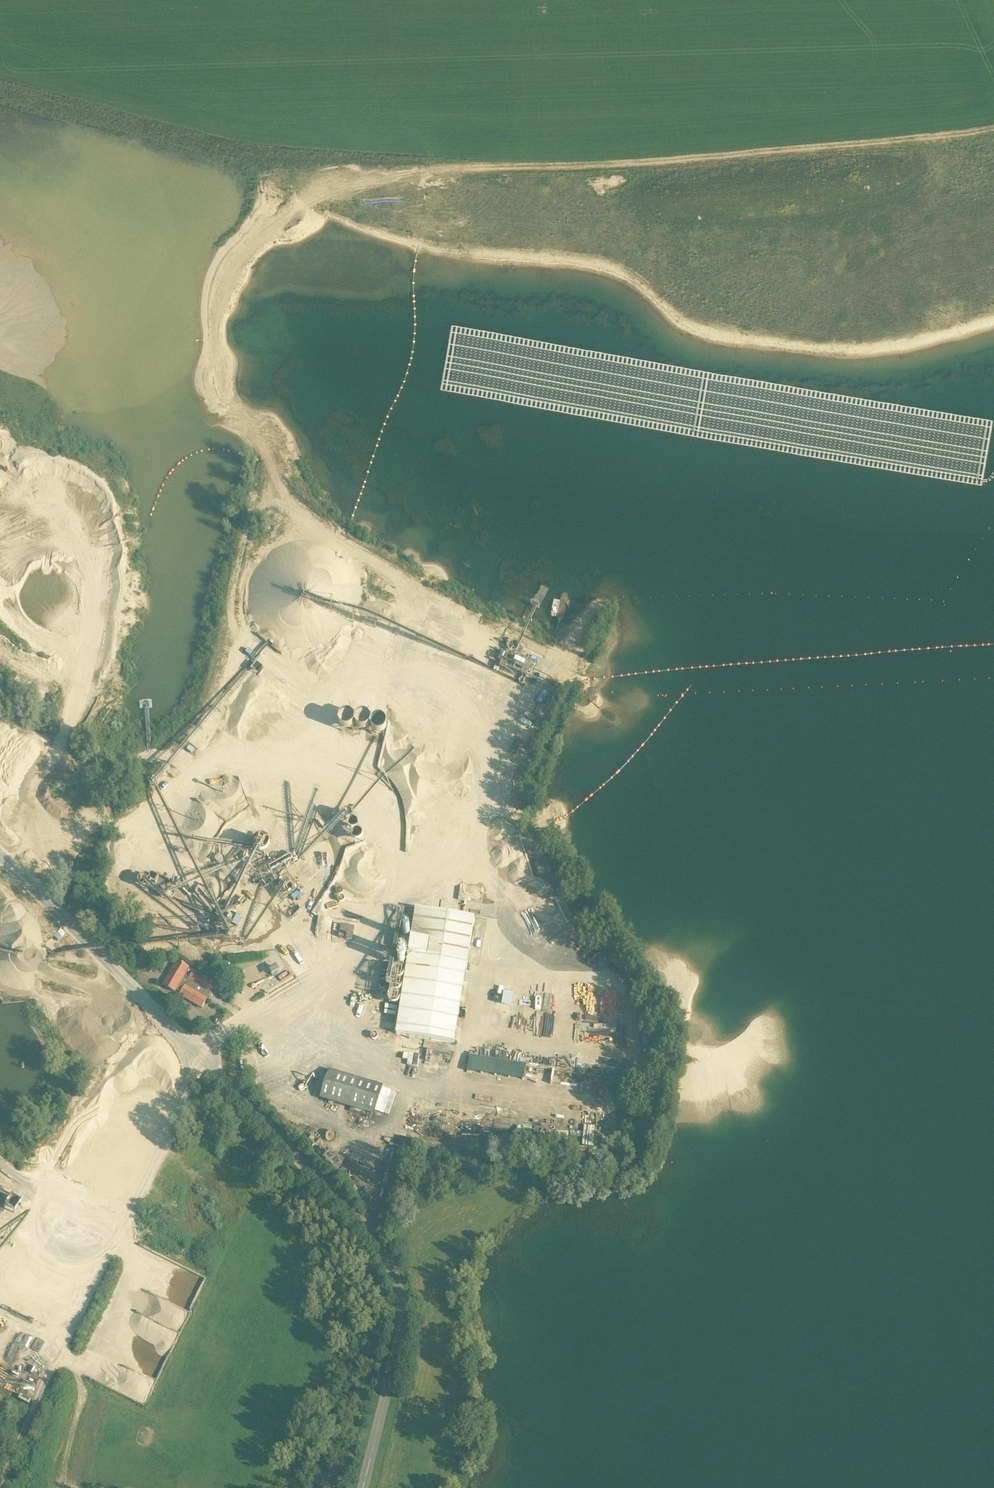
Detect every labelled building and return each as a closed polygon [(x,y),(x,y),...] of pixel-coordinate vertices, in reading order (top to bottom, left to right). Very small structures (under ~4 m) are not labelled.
[(533,710),(539,714),(542,708),(532,701),(524,713),(530,717),(533,710)] [(416,909),(411,941),(401,940),(400,952),(409,954),(397,1034),(456,1043),(476,919),(416,909)] [(340,937),(354,937),(355,925),(341,924),(340,937)] [(277,957),(271,961),(268,956),(263,960),(266,964),(260,968),(266,978),(272,975),(272,976),(279,972),(278,971),(284,968),(277,957)] [(176,991),(182,994),(181,996),(202,1009),(208,999),(210,1000),(213,995),(211,994),(217,984),(178,962),(164,986),(176,993),(176,991)] [(388,982),(391,963),(384,962),(381,981),(388,982)] [(417,1066),(419,1054),(408,1051),(405,1063),(417,1066)] [(470,1054),(468,1071),(525,1078),(528,1062),(470,1054)] [(574,1054),(572,1061),(594,1065),(596,1058),(574,1054)] [(320,1100),(375,1116),(384,1086),(330,1070),(320,1100)] [(288,1123),(296,1128),(300,1121),(292,1116),(288,1123)] [(595,1145),(595,1124),(583,1124),(583,1145),(595,1145)] [(15,1181),(8,1190),(22,1201),(29,1192),(15,1181)]
